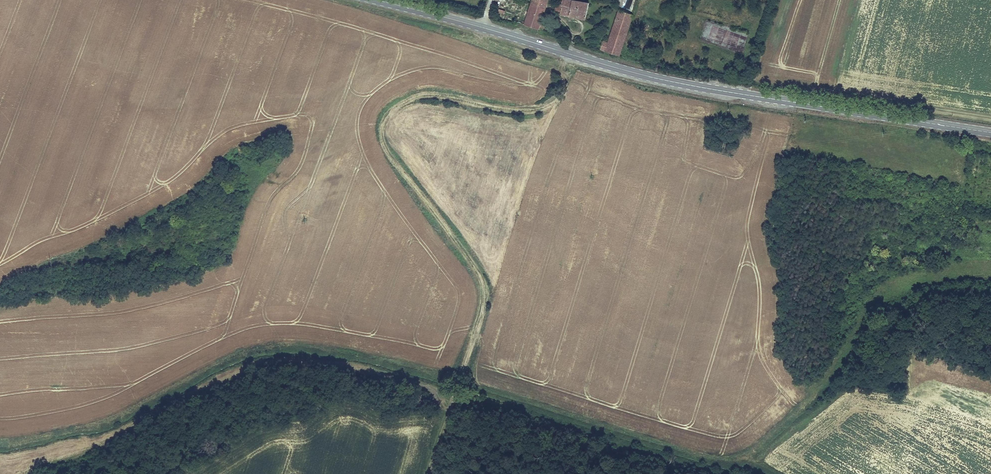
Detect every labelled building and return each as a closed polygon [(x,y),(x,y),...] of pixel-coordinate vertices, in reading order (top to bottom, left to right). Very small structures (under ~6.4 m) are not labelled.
[(548,0),(531,0),(523,24),(543,31),(545,24),(541,23),(548,0)] [(581,0),(562,0),(561,5),(560,12),(559,15),(584,19),(588,1),(581,0)] [(619,57),(633,14),(617,9),(607,42),(603,40),(599,50),(619,57)] [(660,27),(661,24),(645,19),(644,22),(660,27)] [(658,32),(660,27),(644,22),(643,27),(658,32)]
